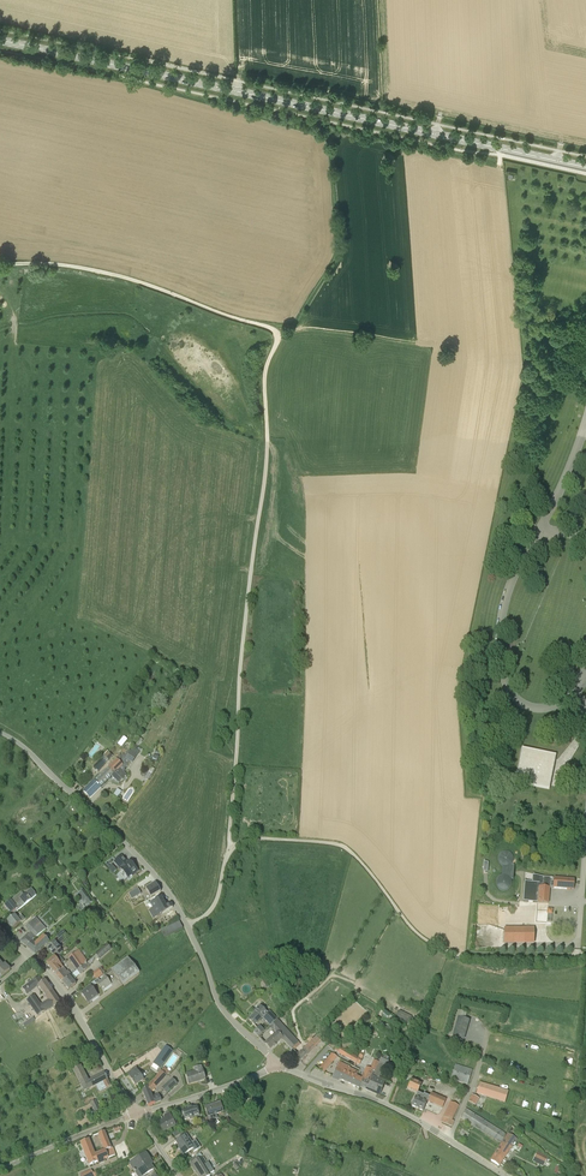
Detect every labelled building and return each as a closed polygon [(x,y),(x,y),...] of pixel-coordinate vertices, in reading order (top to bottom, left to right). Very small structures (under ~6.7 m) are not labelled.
[(107,752),(104,756),(108,760),(112,756),(107,752)] [(137,755),(131,752),(124,762),(122,765),(125,768),(130,762),(131,763),(137,755)] [(546,784),(551,758),(525,753),(519,779),(546,784)] [(98,771),(105,764),(100,759),(93,767),(98,771)] [(122,765),(117,760),(108,768),(114,774),(119,768),(122,765)] [(121,775),(124,772),(119,768),(114,774),(108,768),(101,775),(101,774),(94,781),(101,787),(110,778),(111,778),(111,777),(118,784),(124,778),(121,775)] [(84,791),(91,797),(101,787),(94,781),(84,791)] [(510,879),(512,879),(513,879),(514,865),(511,864),(512,863),(513,862),(513,860),(513,859),(513,857),(513,856),(512,855),(511,853),(510,853),(508,852),(507,852),(505,851),(504,852),(503,852),(501,853),(500,854),(499,855),(498,856),(498,857),(498,859),(498,860),(498,862),(499,863),(500,864),(501,865),(502,866),(501,875),(499,877),(498,878),(497,879),(496,880),(496,882),(496,883),(496,885),(496,886),(497,887),(498,888),(499,889),(500,890),(502,891),(503,891),(505,891),(506,890),(507,890),(509,889),(510,888),(510,887),(511,885),(511,884),(511,882),(511,881),(510,879)] [(121,856),(114,862),(121,869),(120,870),(128,878),(131,875),(132,876),(138,870),(132,864),(130,861),(128,863),(121,856)] [(533,882),(525,881),(523,902),(535,903),(537,903),(537,902),(538,903),(540,887),(549,887),(553,887),(554,878),(543,877),(534,875),(534,882),(533,882)] [(554,878),(553,887),(553,888),(574,889),(574,880),(554,878)] [(155,883),(145,889),(151,898),(161,892),(155,883)] [(548,903),(549,887),(540,887),(538,903),(548,903)] [(82,902),(85,900),(88,904),(92,902),(84,890),(77,894),(82,902)] [(166,907),(161,898),(155,901),(159,910),(166,907)] [(5,906),(12,913),(17,908),(11,901),(5,906)] [(13,928),(20,922),(25,919),(21,915),(17,918),(15,915),(8,921),(13,928)] [(27,947),(32,942),(46,930),(36,919),(26,927),(31,933),(21,942),(27,947)] [(162,928),(164,935),(183,928),(181,921),(162,928)] [(534,944),(534,928),(504,928),(504,944),(534,944)] [(63,952),(58,946),(68,936),(62,929),(56,936),(58,939),(47,948),(53,955),(56,953),(58,956),(63,952)] [(36,955),(36,954),(49,942),(43,937),(35,944),(32,942),(27,947),(36,955)] [(108,945),(96,955),(100,960),(111,949),(108,945)] [(68,958),(77,970),(88,962),(79,950),(68,958)] [(47,964),(63,982),(72,975),(68,971),(67,971),(64,967),(63,968),(60,965),(64,962),(60,956),(55,959),(54,958),(47,964)] [(88,962),(77,970),(77,971),(72,975),(63,982),(69,990),(76,983),(74,981),(76,979),(76,978),(80,974),(90,967),(89,966),(93,962),(94,959),(93,958),(88,962)] [(123,986),(139,973),(129,958),(111,971),(123,986)] [(4,974),(10,969),(7,966),(5,968),(0,962),(0,975),(1,977),(4,974)] [(111,983),(106,976),(100,981),(98,978),(94,981),(96,984),(97,983),(101,989),(104,987),(105,988),(111,983)] [(39,986),(48,1000),(40,1005),(34,996),(26,1002),(38,1018),(46,1013),(45,1012),(53,1007),(60,1002),(45,980),(42,982),(38,977),(26,985),(30,991),(39,986)] [(91,986),(86,990),(81,994),(86,1000),(89,998),(91,1001),(98,995),(91,986)] [(263,1017),(271,1025),(275,1021),(277,1019),(269,1010),(266,1013),(260,1006),(255,1011),(256,1012),(249,1019),(254,1025),(263,1017)] [(410,1025),(413,1016),(400,1011),(396,1019),(410,1025)] [(25,1027),(35,1020),(33,1017),(23,1024),(24,1026),(25,1027)] [(469,1021),(459,1018),(453,1037),(463,1040),(469,1021)] [(275,1021),(271,1025),(278,1033),(265,1044),(270,1049),(273,1046),(274,1047),(277,1044),(276,1044),(282,1038),(292,1048),(299,1043),(277,1019),(275,1021)] [(260,1026),(254,1032),(259,1037),(265,1031),(260,1026)] [(334,1050),(356,1064),(358,1057),(341,1047),(339,1049),(337,1047),(334,1050)] [(306,1054),(302,1050),(296,1057),(299,1061),(306,1054)] [(152,1068),(158,1072),(168,1057),(162,1054),(152,1068)] [(324,1073),(337,1057),(332,1054),(319,1070),(319,1069),(318,1070),(324,1073)] [(379,1063),(375,1072),(380,1074),(384,1065),(386,1066),(390,1058),(383,1055),(379,1063)] [(333,1076),(352,1084),(355,1076),(356,1076),(358,1072),(350,1068),(350,1067),(339,1062),(333,1076)] [(375,1072),(379,1063),(376,1062),(373,1070),(366,1067),(361,1078),(356,1076),(355,1076),(352,1084),(359,1088),(360,1086),(362,1080),(370,1084),(374,1075),(375,1072)] [(473,1070),(455,1064),(450,1079),(468,1085),(473,1070)] [(92,1080),(91,1080),(89,1081),(81,1065),(72,1069),(84,1091),(91,1088),(92,1090),(96,1088),(97,1089),(102,1087),(103,1089),(105,1087),(106,1088),(110,1086),(105,1074),(92,1080)] [(202,1069),(201,1066),(194,1068),(195,1072),(186,1074),(189,1084),(198,1081),(200,1080),(200,1081),(205,1079),(203,1069),(202,1069)] [(134,1074),(130,1077),(130,1076),(129,1077),(135,1086),(143,1080),(138,1072),(137,1072),(134,1067),(131,1070),(134,1074)] [(164,1068),(142,1090),(148,1106),(161,1101),(160,1097),(157,1097),(156,1094),(153,1095),(151,1093),(167,1076),(166,1075),(169,1072),(164,1068)] [(386,1080),(379,1077),(374,1075),(370,1084),(362,1080),(360,1086),(367,1090),(368,1089),(380,1095),(386,1080)] [(173,1079),(162,1089),(167,1095),(178,1084),(173,1079)] [(423,1096),(418,1093),(421,1085),(411,1080),(407,1089),(417,1093),(411,1106),(423,1112),(428,1101),(442,1108),(446,1099),(431,1093),(430,1097),(424,1094),(423,1096)] [(480,1082),(476,1093),(505,1102),(509,1091),(480,1082)] [(479,1099),(472,1095),(468,1102),(475,1106),(479,1099)] [(97,1115),(97,1114),(101,1113),(95,1100),(90,1103),(94,1112),(95,1111),(97,1115)] [(452,1127),(454,1121),(452,1120),(459,1105),(451,1101),(441,1122),(452,1127)] [(218,1118),(216,1115),(223,1113),(220,1102),(213,1104),(213,1105),(205,1107),(208,1117),(209,1121),(218,1118)] [(199,1116),(197,1107),(191,1108),(192,1109),(188,1110),(188,1109),(182,1111),(184,1120),(189,1118),(190,1120),(195,1119),(194,1117),(199,1116)] [(501,1143),(507,1134),(466,1109),(460,1118),(501,1143)] [(163,1132),(176,1125),(169,1111),(163,1114),(165,1119),(158,1122),(163,1132)] [(112,1148),(104,1132),(99,1134),(106,1150),(94,1155),(88,1139),(81,1142),(90,1165),(97,1162),(98,1164),(103,1162),(102,1160),(109,1157),(109,1158),(115,1156),(112,1148)] [(495,1154),(491,1161),(499,1166),(503,1160),(508,1153),(508,1152),(511,1147),(512,1147),(517,1139),(508,1133),(499,1147),(495,1154)] [(183,1154),(183,1155),(193,1148),(195,1151),(194,1152),(201,1147),(196,1140),(192,1142),(186,1134),(175,1141),(176,1141),(179,1146),(179,1145),(181,1149),(180,1150),(183,1154)] [(149,1157),(145,1152),(130,1163),(139,1175),(143,1175),(154,1169),(147,1159),(149,1158),(149,1157)] [(532,1162),(543,1167),(548,1157),(537,1152),(532,1162)] [(210,1175),(202,1162),(203,1161),(201,1157),(191,1163),(197,1173),(196,1173),(198,1175),(209,1175),(210,1175)]
